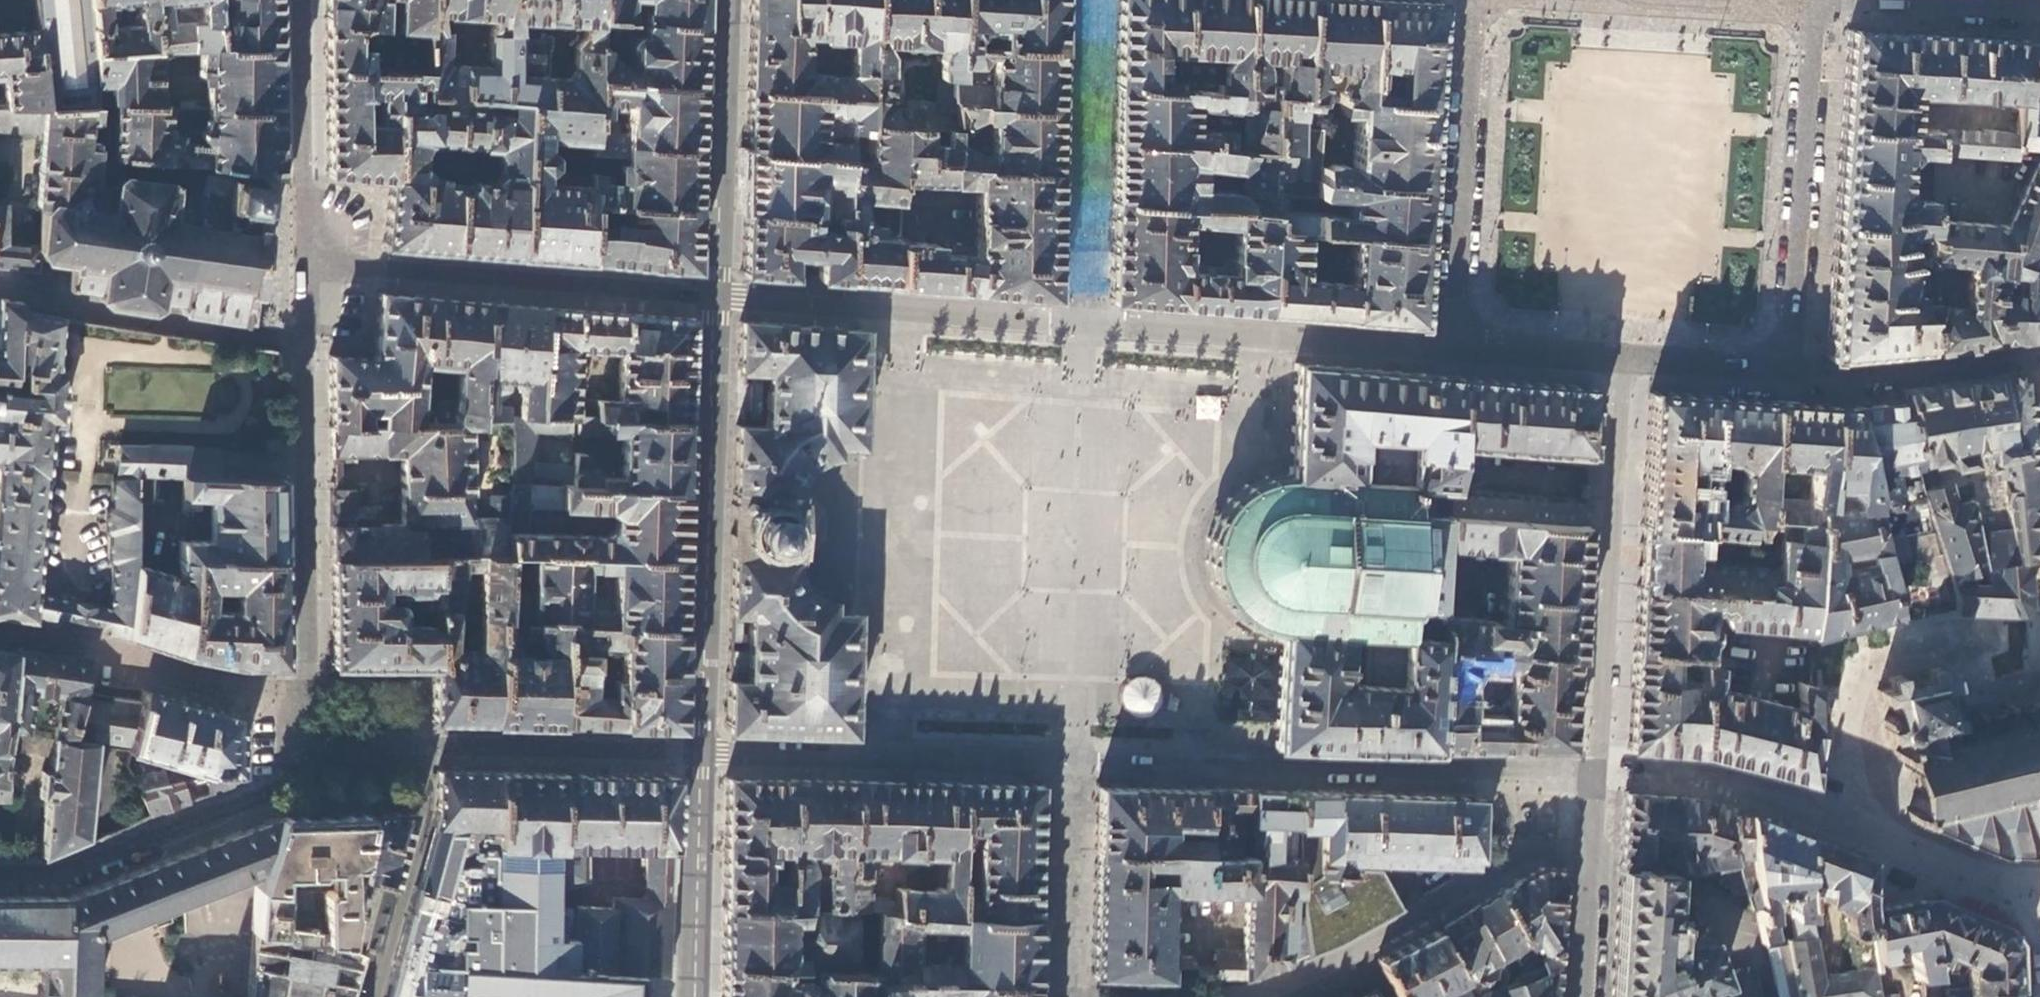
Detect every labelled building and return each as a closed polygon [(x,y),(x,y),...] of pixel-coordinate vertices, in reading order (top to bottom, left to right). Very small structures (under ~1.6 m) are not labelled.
[(88,0),(34,0),(36,29),(43,104),(95,105),(94,84),(92,53),(88,0)] [(92,53),(156,51),(152,0),(137,0),(139,21),(104,24),(102,0),(88,0),(92,53)] [(159,50),(200,49),(216,49),(212,0),(199,0),(200,21),(164,23),(163,0),(152,0),(156,51),(159,50)] [(278,0),(236,0),(236,3),(241,3),(241,21),(225,22),(224,0),(212,0),(216,49),(279,47),(278,0)] [(327,24),(367,26),(367,69),(392,69),(393,40),(385,40),(386,29),(383,29),(384,18),(377,18),(377,0),(327,0),(327,24)] [(429,0),(406,0),(405,20),(398,20),(398,29),(403,30),(402,40),(409,40),(408,70),(427,70),(429,0)] [(509,0),(429,0),(427,70),(426,97),(462,99),(464,64),(446,64),(447,32),(443,31),(438,14),(494,16),(489,29),(489,34),(507,32),(509,0)] [(595,106),(597,79),(599,17),(599,0),(509,0),(507,32),(489,34),(488,59),(491,66),(464,64),(462,99),(527,102),(595,106)] [(599,17),(633,19),(644,19),(703,22),(704,0),(599,0),(599,17)] [(751,26),(782,28),(782,27),(784,0),(752,0),(751,26)] [(782,27),(804,28),(822,29),(822,40),(835,41),(835,39),(852,41),(851,70),(869,72),(873,0),(784,0),(782,27)] [(958,0),(873,0),(869,72),(868,97),(867,125),(903,127),(929,127),(948,128),(956,129),(956,106),(957,75),(958,46),(958,0)] [(1060,49),(1061,0),(958,0),(958,46),(972,46),(972,34),(979,35),(979,28),(993,29),(992,35),(1001,36),(1000,48),(1060,49)] [(1179,0),(1116,0),(1114,84),(1176,88),(1176,80),(1159,79),(1160,65),(1177,66),(1179,0)] [(1176,80),(1176,88),(1238,91),(1242,0),(1179,0),(1177,66),(1176,80)] [(1303,0),(1242,0),(1238,91),(1246,92),(1246,94),(1258,94),(1259,95),(1261,70),(1258,57),(1287,59),(1282,70),(1281,86),(1272,86),(1272,96),(1298,97),(1303,0)] [(1371,0),(1303,0),(1298,97),(1297,104),(1312,105),(1312,100),(1316,101),(1316,96),(1318,96),(1319,77),(1316,68),(1350,70),(1345,79),(1344,93),(1338,93),(1338,98),(1363,99),(1371,0)] [(1363,99),(1433,104),(1435,66),(1440,1),(1422,0),(1371,0),(1363,99)] [(633,19),(599,17),(597,79),(700,85),(702,56),(703,22),(644,19),(644,35),(634,35),(633,68),(626,68),(616,57),(608,57),(609,48),(612,48),(613,29),(629,30),(633,27),(633,19)] [(408,70),(392,69),(367,69),(367,26),(327,24),(328,93),(328,175),(390,179),(395,96),(426,97),(427,70),(408,70)] [(750,60),(749,89),(868,97),(869,72),(851,70),(845,75),(808,72),(802,65),(804,35),(803,35),(804,28),(782,27),(782,28),(751,26),(750,60)] [(1846,74),(1842,126),(1918,129),(1920,93),(2018,99),(2021,37),(1931,32),(1862,28),(1849,27),(1846,74)] [(43,104),(36,29),(0,32),(0,69),(3,69),(6,105),(43,104)] [(2015,155),(2023,155),(2023,146),(2039,147),(2039,39),(2021,37),(2018,99),(2016,133),(2015,155)] [(991,107),(1058,109),(1059,81),(1060,49),(1000,48),(972,46),(958,46),(957,75),(965,74),(965,66),(978,66),(984,56),(993,56),(992,73),(991,107)] [(210,110),(279,110),(279,73),(279,47),(216,49),(200,49),(201,76),(211,76),(210,110)] [(111,105),(161,105),(159,50),(156,51),(92,53),(94,84),(115,83),(116,98),(111,98),(111,105)] [(991,107),(992,73),(987,73),(982,77),(982,83),(962,83),(963,77),(965,77),(965,74),(957,75),(956,106),(991,107)] [(594,141),(593,153),(627,155),(628,146),(698,149),(699,115),(699,114),(700,85),(597,79),(595,106),(594,141)] [(1176,88),(1114,84),(1113,119),(1112,143),(1231,150),(1231,131),(1187,132),(1188,105),(1198,108),(1242,110),(1246,110),(1246,94),(1246,92),(1238,91),(1176,88)] [(748,114),(747,151),(847,158),(848,143),(819,141),(821,110),(837,115),(847,115),(847,124),(848,124),(867,125),(868,97),(749,89),(748,114)] [(1269,152),(1271,108),(1257,107),(1258,94),(1246,94),(1246,110),(1242,110),(1240,150),(1269,152)] [(395,96),(390,179),(385,246),(421,248),(452,251),(456,185),(444,185),(444,178),(422,177),(420,174),(420,152),(425,143),(459,145),(462,99),(426,97),(395,96)] [(1293,154),(1296,130),(1297,104),(1298,97),(1272,96),(1271,108),(1269,152),(1293,154)] [(1363,99),(1338,98),(1337,111),(1354,113),(1351,170),(1342,164),(1330,164),(1327,167),(1318,166),(1318,179),(1428,185),(1430,146),(1433,104),(1363,99)] [(527,102),(462,99),(459,145),(495,147),(502,156),(500,180),(494,187),(481,186),(481,181),(472,181),(472,186),(456,185),(452,251),(483,254),(519,257),(527,102)] [(595,106),(527,102),(519,257),(553,259),(587,262),(590,202),(591,186),(543,183),(543,171),(546,171),(552,164),(553,156),(546,149),(544,149),(545,139),(594,141),(595,106)] [(97,105),(95,105),(43,104),(6,105),(0,106),(0,131),(41,133),(38,206),(41,207),(75,210),(78,184),(91,186),(91,184),(112,186),(112,180),(120,177),(125,177),(127,159),(115,158),(93,156),(95,133),(83,132),(83,122),(95,122),(96,113),(97,105)] [(224,168),(280,175),(280,139),(279,110),(210,110),(210,133),(202,132),(202,139),(210,139),(210,156),(180,153),(180,138),(170,138),(170,131),(167,131),(168,112),(165,112),(166,105),(161,105),(111,105),(97,105),(96,113),(117,113),(115,158),(127,159),(212,166),(224,168)] [(991,107),(956,106),(956,129),(955,167),(1057,171),(1057,147),(1058,109),(991,107)] [(845,214),(843,283),(867,285),(870,285),(897,287),(899,243),(901,183),(903,127),(867,125),(848,124),(848,143),(847,158),(846,201),(845,214)] [(1839,165),(1835,223),(1899,216),(1904,232),(1928,229),(1928,218),(1928,198),(1911,198),(1900,185),(1901,156),(1907,151),(1931,152),(1932,130),(1918,129),(1842,126),(1839,165)] [(901,183),(954,185),(955,167),(956,129),(948,128),(947,143),(929,141),(929,127),(903,127),(901,183)] [(1933,128),(1932,130),(1931,152),(2015,155),(2016,133),(2009,134),(2009,132),(1996,131),(1996,129),(1983,128),(1983,131),(1933,128)] [(1283,192),(1315,194),(1318,179),(1318,166),(1320,131),(1296,130),(1293,154),(1269,152),(1267,191),(1283,192)] [(1240,150),(1231,150),(1112,143),(1111,174),(1110,202),(1202,208),(1267,212),(1267,191),(1269,152),(1240,150)] [(591,186),(590,202),(610,203),(628,204),(696,207),(697,183),(698,149),(628,146),(627,155),(626,186),(616,183),(601,183),(602,161),(593,160),(591,186)] [(746,191),(745,213),(818,214),(818,206),(813,206),(815,174),(825,177),(837,179),(836,200),(846,201),(847,158),(747,151),(746,191)] [(2037,154),(2009,217),(2037,229),(2039,226),(2039,223),(2039,156),(2037,154)] [(223,177),(224,168),(212,166),(212,175),(203,174),(203,176),(167,173),(166,182),(125,177),(120,177),(112,180),(112,186),(91,184),(91,186),(78,184),(75,210),(41,207),(38,246),(36,272),(35,284),(99,291),(98,298),(104,304),(146,310),(148,312),(156,306),(156,302),(182,306),(181,311),(184,317),(244,325),(244,327),(246,328),(248,321),(250,321),(252,314),(249,314),(250,309),(251,309),(253,298),(251,298),(252,293),(255,293),(255,291),(257,291),(259,277),(258,277),(258,275),(256,274),(256,272),(254,272),(254,270),(253,270),(255,249),(258,249),(258,247),(260,247),(260,245),(262,246),(262,243),(264,243),(266,231),(264,231),(264,229),(263,229),(263,227),(261,227),(264,210),(265,210),(266,202),(263,202),(266,183),(251,181),(223,177)] [(952,291),(1053,298),(1055,235),(1057,171),(955,167),(954,185),(975,187),(973,256),(953,255),(952,291)] [(1426,212),(1428,185),(1318,179),(1315,194),(1345,196),(1354,192),(1352,219),(1344,214),(1314,211),(1310,231),(1350,234),(1424,239),(1424,229),(1426,212)] [(1310,231),(1314,211),(1281,208),(1283,192),(1267,191),(1267,212),(1266,229),(1301,231),(1310,231)] [(610,203),(590,202),(587,262),(693,271),(694,243),(696,207),(628,204),(627,226),(608,225),(610,203)] [(1204,216),(1202,208),(1110,202),(1109,251),(1107,301),(1178,306),(1180,270),(1182,222),(1205,224),(1204,216)] [(1266,229),(1267,212),(1202,208),(1204,216),(1205,224),(1232,226),(1228,273),(1180,270),(1178,306),(1221,309),(1262,311),(1266,229)] [(812,280),(843,283),(845,214),(818,214),(745,213),(743,275),(798,279),(799,272),(791,271),(791,258),(818,259),(817,272),(813,272),(812,280)] [(1899,216),(1835,223),(1832,265),(1829,303),(1827,336),(1826,357),(1881,351),(1924,347),(1919,313),(1905,312),(1905,300),(1913,300),(1913,289),(1906,289),(1907,264),(1915,264),(1928,260),(1928,252),(1913,255),(1913,242),(1904,242),(1904,232),(1899,216)] [(2009,217),(2007,222),(2009,224),(2005,272),(2018,273),(2030,246),(2037,229),(2009,217)] [(1935,312),(1938,346),(1965,343),(1996,340),(1999,292),(1995,291),(1996,272),(2005,272),(2009,224),(2007,222),(2006,223),(1928,218),(1928,229),(1928,252),(1928,260),(1967,262),(1965,306),(1934,306),(1935,312)] [(2039,226),(2037,229),(2030,246),(2039,251),(2039,226)] [(1421,283),(1424,239),(1350,234),(1347,281),(1298,278),(1301,231),(1266,229),(1262,311),(1308,314),(1418,322),(1421,283)] [(18,270),(36,272),(38,246),(18,244),(0,242),(0,268),(18,270)] [(952,291),(953,255),(934,254),(935,245),(899,243),(897,287),(928,289),(952,291)] [(2015,337),(2026,336),(2039,335),(2039,273),(2039,272),(2039,257),(2034,273),(2018,273),(2017,293),(2015,337)] [(432,357),(435,296),(405,293),(378,291),(376,325),(374,357),(420,361),(420,357),(432,357)] [(2017,293),(1999,292),(1996,340),(2006,338),(2015,337),(2017,293)] [(482,360),(483,299),(458,297),(435,296),(432,357),(453,358),(482,360)] [(10,389),(20,311),(21,301),(0,297),(0,298),(0,389),(10,389)] [(481,421),(511,420),(511,412),(541,413),(545,304),(512,302),(483,299),(482,360),(482,374),(481,421)] [(689,382),(691,315),(620,310),(578,307),(545,304),(541,413),(573,414),(573,399),(575,350),(576,345),(619,347),(617,398),(594,398),(594,393),(582,393),(582,400),(595,400),(595,414),(688,417),(689,382)] [(22,616),(30,617),(53,621),(54,616),(60,613),(72,616),(74,613),(82,614),(88,616),(90,620),(101,622),(104,626),(103,631),(130,637),(136,570),(137,552),(140,476),(148,476),(149,445),(118,444),(114,477),(111,480),(111,503),(106,507),(104,530),(109,535),(107,557),(112,563),(110,606),(83,600),(52,595),(53,587),(34,583),(36,560),(43,474),(44,474),(45,473),(48,419),(57,420),(61,372),(54,371),(58,317),(20,311),(10,389),(0,389),(0,614),(22,616)] [(1935,312),(1919,313),(1924,347),(1938,346),(1935,312)] [(725,675),(723,730),(769,732),(850,736),(853,734),(853,718),(854,714),(852,710),(853,694),(855,689),(856,670),(858,627),(855,626),(856,610),(854,607),(831,606),(832,597),(823,597),(817,595),(813,592),(809,589),(806,586),(803,583),(800,579),(797,574),(796,568),(796,563),(796,551),(800,552),(803,498),(798,497),(798,484),(800,479),(803,473),(806,469),(810,465),(814,462),(817,459),(820,457),(826,456),(837,456),(838,445),(857,446),(861,446),(862,421),(863,387),(865,327),(737,317),(735,371),(744,372),(764,373),(762,421),(742,420),(734,419),(727,612),(746,613),(744,676),(725,675)] [(416,408),(420,361),(374,357),(330,353),(330,384),(331,424),(361,424),(361,404),(387,403),(386,410),(386,423),(416,422),(416,408)] [(1449,461),(1455,376),(1436,375),(1295,361),(1295,377),(1289,473),(1267,472),(1246,481),(1227,495),(1215,513),(1205,536),(1204,559),(1209,585),(1217,601),(1237,621),(1249,628),(1263,632),(1276,633),(1271,731),(1271,745),(1354,748),(1382,749),(1409,749),(1430,750),(1435,646),(1437,616),(1441,546),(1443,515),(1445,490),(1445,484),(1447,484),(1449,461)] [(2029,447),(2022,372),(2008,373),(1995,375),(2005,456),(1989,459),(1991,478),(2000,478),(2001,478),(2032,473),(2029,447)] [(454,422),(468,421),(481,421),(482,374),(457,373),(455,400),(454,422)] [(2005,456),(1995,375),(1979,376),(1963,378),(1975,449),(1986,448),(1988,458),(1989,459),(2005,456)] [(1471,377),(1455,376),(1449,461),(1467,463),(1468,446),(1585,455),(1591,386),(1556,384),(1471,377)] [(1975,449),(1963,378),(1946,381),(1927,383),(1942,460),(1944,460),(1945,466),(1965,463),(1963,451),(1975,449)] [(1942,460),(1927,383),(1910,386),(1899,388),(1901,400),(1913,464),(1927,462),(1932,487),(1950,483),(1948,478),(1945,466),(1944,460),(1942,460)] [(1705,458),(1708,395),(1649,391),(1645,456),(1641,525),(1701,528),(1702,501),(1703,495),(1685,494),(1687,489),(1688,484),(1688,476),(1682,465),(1686,460),(1696,461),(1695,473),(1704,473),(1705,458)] [(1760,519),(1768,399),(1738,397),(1708,395),(1705,458),(1731,460),(1739,469),(1737,496),(1726,503),(1702,501),(1701,528),(1743,531),(1745,518),(1760,519)] [(432,422),(454,422),(455,400),(439,398),(433,407),(432,422)] [(1819,523),(1820,513),(1822,512),(1824,487),(1830,403),(1797,401),(1768,399),(1760,519),(1819,523)] [(687,452),(688,417),(595,414),(595,400),(582,400),(581,400),(581,414),(578,414),(578,431),(606,432),(606,425),(621,425),(620,474),(601,474),(601,467),(585,463),(585,452),(573,452),(573,463),(535,462),(534,482),(686,488),(687,452)] [(1913,464),(1901,400),(1877,403),(1856,405),(1852,404),(1854,418),(1878,529),(1884,525),(1891,518),(1893,511),(1893,504),(1896,500),(1891,470),(1913,467),(1913,464)] [(1812,633),(1812,636),(1852,624),(1898,611),(1891,584),(1883,554),(1878,529),(1854,418),(1852,404),(1839,404),(1830,403),(1824,487),(1845,488),(1854,496),(1854,508),(1822,512),(1820,513),(1819,523),(1812,633)] [(432,422),(416,422),(386,423),(361,424),(331,424),(331,459),(355,459),(355,451),(401,451),(401,521),(470,522),(468,421),(454,422),(432,422)] [(218,451),(217,477),(283,478),(283,447),(283,438),(272,438),(266,443),(266,452),(218,451)] [(149,443),(149,445),(148,476),(182,476),(217,477),(218,451),(218,446),(187,447),(187,444),(149,443)] [(1968,462),(1965,463),(1945,466),(1948,478),(1969,474),(1968,462)] [(2035,510),(2032,473),(2001,478),(2000,478),(2002,503),(2005,502),(2008,530),(2013,557),(2024,555),(2039,554),(2035,510)] [(181,498),(182,476),(148,476),(140,476),(137,552),(151,557),(154,497),(181,498)] [(283,517),(283,478),(217,477),(182,476),(181,498),(181,506),(200,507),(201,496),(209,496),(208,538),(179,536),(179,558),(194,558),(283,561),(283,517)] [(355,481),(331,481),(331,502),(332,525),(378,522),(377,505),(357,505),(357,489),(355,489),(355,481)] [(534,482),(509,482),(507,551),(535,552),(684,555),(685,522),(686,488),(534,482)] [(1967,573),(1982,568),(1977,535),(1973,508),(1971,508),(1969,501),(1955,504),(1950,483),(1932,487),(1920,490),(1943,573),(1946,581),(1967,573)] [(1443,515),(1582,524),(1584,499),(1445,490),(1443,515)] [(1578,586),(1582,524),(1443,515),(1441,546),(1506,550),(1501,621),(1437,616),(1435,646),(1483,650),(1484,639),(1500,640),(1499,650),(1505,650),(1573,655),(1578,586)] [(1723,627),(1812,633),(1819,523),(1760,519),(1759,529),(1782,530),(1779,583),(1764,582),(1764,575),(1758,575),(1758,567),(1706,564),(1698,563),(1701,528),(1641,525),(1640,552),(1637,587),(1726,592),(1724,613),(1724,620),(1723,627)] [(378,522),(332,525),(332,557),(434,555),(470,554),(470,522),(401,521),(378,522)] [(1994,564),(2013,557),(2008,530),(1977,535),(1982,568),(1994,564)] [(136,570),(130,637),(186,654),(194,558),(179,558),(179,570),(151,562),(151,557),(137,552),(136,570)] [(535,552),(533,619),(561,620),(621,623),(682,625),(683,588),(684,555),(535,552)] [(470,554),(434,555),(434,584),(434,593),(434,664),(434,668),(432,721),(461,722),(493,722),(498,618),(504,618),(507,553),(470,554)] [(434,555),(332,557),(333,638),(333,665),(379,664),(434,664),(434,593),(420,592),(419,620),(426,624),(426,626),(396,626),(396,605),(390,599),(372,598),(372,584),(420,584),(420,588),(423,589),(427,583),(434,584),(434,555)] [(2027,604),(2024,555),(2013,557),(1994,564),(1993,573),(1986,568),(1981,574),(1984,583),(1970,583),(1967,573),(1946,581),(1952,606),(1953,607),(1994,610),(2019,612),(2027,604)] [(234,666),(283,664),(283,608),(283,561),(194,558),(186,654),(234,666)] [(1946,581),(1943,573),(1891,584),(1898,611),(1900,616),(1906,615),(1952,606),(1946,581)] [(1726,592),(1637,587),(1636,616),(1634,651),(1673,653),(1689,654),(1688,663),(1702,664),(1702,667),(1714,668),(1715,658),(1715,653),(1703,652),(1703,641),(1708,641),(1709,627),(1700,627),(1701,612),(1705,612),(1724,613),(1726,592)] [(515,619),(504,618),(498,618),(493,722),(522,723),(556,723),(561,620),(533,619),(525,619),(525,627),(532,627),(531,629),(538,630),(537,641),(543,652),(513,651),(515,619)] [(621,623),(561,620),(556,723),(589,724),(619,724),(620,677),(613,677),(613,695),(591,694),(592,643),(612,643),(612,649),(617,650),(617,644),(620,644),(621,623)] [(682,625),(621,623),(620,644),(617,644),(617,650),(620,650),(620,677),(619,724),(679,725),(680,672),(682,625)] [(1502,668),(1505,650),(1499,650),(1483,650),(1435,646),(1430,750),(1460,750),(1495,750),(1497,721),(1463,719),(1464,693),(1472,693),(1479,687),(1480,666),(1502,668)] [(16,649),(0,648),(0,796),(8,796),(9,731),(12,676),(16,649)] [(75,737),(82,691),(84,680),(87,657),(51,652),(16,649),(12,676),(9,731),(55,735),(75,737)] [(1571,699),(1573,655),(1505,650),(1502,668),(1510,668),(1507,715),(1498,715),(1497,721),(1495,750),(1513,750),(1524,747),(1568,748),(1571,699)] [(1673,653),(1634,651),(1633,667),(1628,748),(1663,751),(1696,753),(1700,684),(1680,683),(1672,677),(1673,653)] [(1715,658),(1714,668),(1702,667),(1700,684),(1696,753),(1751,767),(1810,782),(1814,733),(1813,684),(1798,684),(1799,709),(1714,687),(1717,671),(1731,672),(1732,660),(1715,658)] [(1899,734),(1902,750),(1894,752),(1896,759),(1904,757),(1914,808),(1908,810),(1909,817),(1916,816),(1917,821),(1999,855),(2035,852),(2037,858),(2039,858),(2039,698),(2009,704),(2008,701),(2002,702),(2002,706),(1980,711),(1979,707),(1972,709),(1973,712),(1954,716),(1953,710),(1947,712),(1941,685),(1952,682),(1949,672),(1939,674),(1936,663),(1924,666),(1926,677),(1900,683),(1898,672),(1886,674),(1889,685),(1877,688),(1880,699),(1891,697),(1894,711),(1889,712),(1884,719),(1885,726),(1884,727),(1887,737),(1899,734)] [(1155,711),(1157,682),(1127,681),(1126,709),(1155,711)] [(190,701),(145,690),(143,700),(131,749),(196,767),(198,780),(210,779),(212,793),(240,782),(238,713),(190,701)] [(143,700),(82,691),(75,737),(55,735),(51,770),(44,770),(42,794),(49,794),(43,855),(65,855),(91,842),(86,832),(95,743),(131,749),(143,700)] [(437,809),(412,901),(486,924),(492,900),(493,880),(496,879),(499,770),(460,770),(438,769),(437,809)] [(134,777),(151,813),(171,806),(191,799),(184,778),(167,782),(165,770),(134,777)] [(486,924),(546,939),(558,887),(560,772),(517,771),(499,770),(496,879),(493,880),(492,900),(486,924)] [(560,772),(558,887),(574,888),(590,882),(591,848),(646,849),(675,850),(679,803),(680,786),(667,775),(592,773),(560,772)] [(726,837),(723,907),(785,909),(786,885),(763,884),(764,852),(787,853),(790,775),(726,773),(726,837)] [(817,776),(790,775),(787,853),(786,885),(785,909),(801,910),(807,910),(809,853),(831,854),(830,880),(848,881),(852,777),(817,776)] [(895,890),(894,913),(956,916),(957,889),(958,849),(960,779),(891,778),(852,777),(848,881),(863,881),(864,853),(938,855),(938,888),(931,891),(895,890)] [(956,916),(1034,918),(1036,859),(1041,783),(1027,782),(998,781),(960,779),(958,849),(967,849),(967,847),(980,847),(979,890),(957,889),(956,916)] [(1197,852),(1198,836),(1159,835),(1159,817),(1199,818),(1199,788),(1151,786),(1096,784),(1094,849),(1197,852)] [(1216,948),(1215,964),(1212,964),(1211,974),(1215,977),(1243,978),(1266,969),(1307,954),(1296,889),(1297,822),(1295,822),(1296,790),(1248,789),(1214,788),(1199,788),(1199,818),(1198,836),(1197,852),(1094,849),(1093,868),(1090,920),(1088,974),(1188,976),(1191,974),(1194,973),(1194,963),(1191,963),(1191,957),(1165,957),(1167,890),(1245,893),(1242,950),(1216,948)] [(1675,793),(1625,789),(1622,827),(1619,868),(1651,869),(1652,852),(1681,852),(1686,868),(1705,867),(1701,850),(1713,850),(1714,866),(1723,866),(1729,894),(1743,892),(1733,846),(1728,804),(1696,795),(1675,793)] [(1296,889),(1307,954),(1338,943),(1359,931),(1401,908),(1400,906),(1378,870),(1352,869),(1347,859),(1345,853),(1331,852),(1334,791),(1314,791),(1296,790),(1295,822),(1297,822),(1296,889)] [(1400,793),(1334,791),(1331,852),(1345,853),(1347,859),(1356,859),(1357,853),(1408,854),(1407,861),(1423,861),(1423,855),(1430,855),(1430,861),(1458,862),(1467,862),(1467,856),(1473,856),(1474,838),(1476,795),(1400,793)] [(1737,808),(1728,804),(1733,846),(1743,892),(1747,906),(1754,904),(1746,853),(1745,811),(1737,808)] [(1774,822),(1745,811),(1746,853),(1754,904),(1761,940),(1774,937),(1771,900),(1777,895),(1786,895),(1791,899),(1792,917),(1805,916),(1802,873),(1804,833),(1774,822)] [(368,813),(355,877),(396,887),(406,850),(416,812),(390,813),(368,813)] [(368,813),(281,816),(263,873),(259,887),(255,933),(274,930),(291,931),(314,934),(343,941),(346,932),(352,908),(349,908),(355,877),(368,813)] [(69,897),(64,996),(96,996),(97,936),(263,873),(281,816),(231,835),(105,883),(69,897)] [(1868,903),(1867,856),(1815,837),(1804,833),(1802,873),(1805,916),(1792,917),(1793,938),(1785,939),(1786,945),(1795,996),(1879,996),(1873,957),(1868,903)] [(675,850),(646,849),(645,877),(672,878),(675,878),(675,869),(675,850)] [(1531,872),(1517,880),(1554,945),(1557,944),(1560,906),(1562,867),(1539,866),(1531,872)] [(1619,868),(1616,901),(1611,990),(1610,996),(1675,996),(1685,993),(1714,983),(1720,981),(1691,899),(1668,886),(1667,870),(1651,869),(1619,868)] [(355,944),(366,947),(377,951),(396,887),(355,877),(349,908),(352,908),(346,932),(358,935),(355,944)] [(578,904),(572,967),(643,971),(669,972),(672,925),(674,894),(671,893),(672,878),(645,877),(645,897),(613,895),(613,901),(607,905),(578,904)] [(848,881),(830,880),(829,911),(847,912),(848,881)] [(1508,886),(1497,893),(1525,944),(1535,938),(1542,952),(1554,945),(1517,880),(1508,886)] [(863,881),(848,881),(847,912),(856,912),(869,912),(869,900),(870,882),(863,881)] [(1919,978),(1921,996),(1943,996),(1943,990),(2014,987),(2013,953),(2013,940),(2003,922),(1987,915),(1976,910),(1945,896),(1935,892),(1917,893),(1926,954),(1940,951),(1934,970),(1928,971),(1929,976),(1919,978)] [(1485,901),(1472,908),(1496,953),(1502,963),(1506,971),(1533,957),(1525,944),(1497,893),(1485,901)] [(1893,898),(1868,903),(1873,957),(1889,954),(1888,945),(1906,942),(1913,979),(1919,978),(1929,976),(1928,971),(1926,954),(1917,893),(1893,898)] [(47,962),(47,968),(43,968),(41,996),(64,996),(69,897),(34,897),(0,898),(0,962),(47,962)] [(887,901),(869,900),(869,912),(880,913),(887,913),(887,901)] [(408,910),(396,961),(398,962),(388,996),(642,996),(642,993),(643,993),(644,987),(642,987),(642,979),(644,979),(644,974),(643,974),(643,971),(572,967),(554,965),(560,944),(546,939),(486,924),(412,901),(411,903),(412,907),(411,910),(408,910)] [(724,936),(723,964),(787,969),(800,970),(800,958),(790,958),(791,921),(801,921),(801,910),(785,909),(723,907),(724,936)] [(1442,927),(1466,970),(1496,953),(1472,908),(1456,918),(1442,927)] [(800,958),(800,970),(817,971),(854,973),(856,912),(847,912),(829,911),(818,911),(807,910),(801,910),(801,921),(800,958)] [(880,913),(877,974),(879,974),(878,979),(1032,981),(1033,954),(1034,918),(956,916),(894,913),(887,913),(880,913)] [(1378,959),(1397,996),(1423,996),(1461,977),(1436,929),(1409,943),(1378,959)] [(366,947),(355,944),(343,941),(314,934),(291,931),(274,930),(255,933),(250,996),(349,996),(358,963),(361,964),(366,947)] [(161,996),(250,996),(255,933),(241,932),(233,988),(161,986),(161,996)] [(1557,944),(1554,945),(1542,952),(1534,956),(1538,968),(1514,979),(1522,996),(1541,996),(1554,992),(1556,968),(1557,944)] [(1764,950),(1774,996),(1795,996),(1786,945),(1764,950)] [(1484,993),(1500,985),(1506,971),(1502,963),(1474,979),(1484,993)] [(868,993),(878,993),(878,979),(879,974),(877,974),(854,973),(817,971),(817,988),(813,988),(809,983),(797,982),(793,987),(787,987),(787,969),(723,964),(722,996),(868,996),(868,993)] [(1032,981),(878,979),(878,993),(877,996),(1032,996),(1032,981)] [(1502,984),(1508,996),(1522,996),(1514,979),(1502,984)] [(1714,983),(1685,993),(1686,996),(1719,996),(1714,983)] [(1484,993),(1475,996),(1508,996),(1502,984),(1500,985),(1484,993)] [(1465,987),(1446,996),(1469,996),(1465,987)] [(2014,987),(1943,990),(1943,996),(2014,996),(2014,987)]
